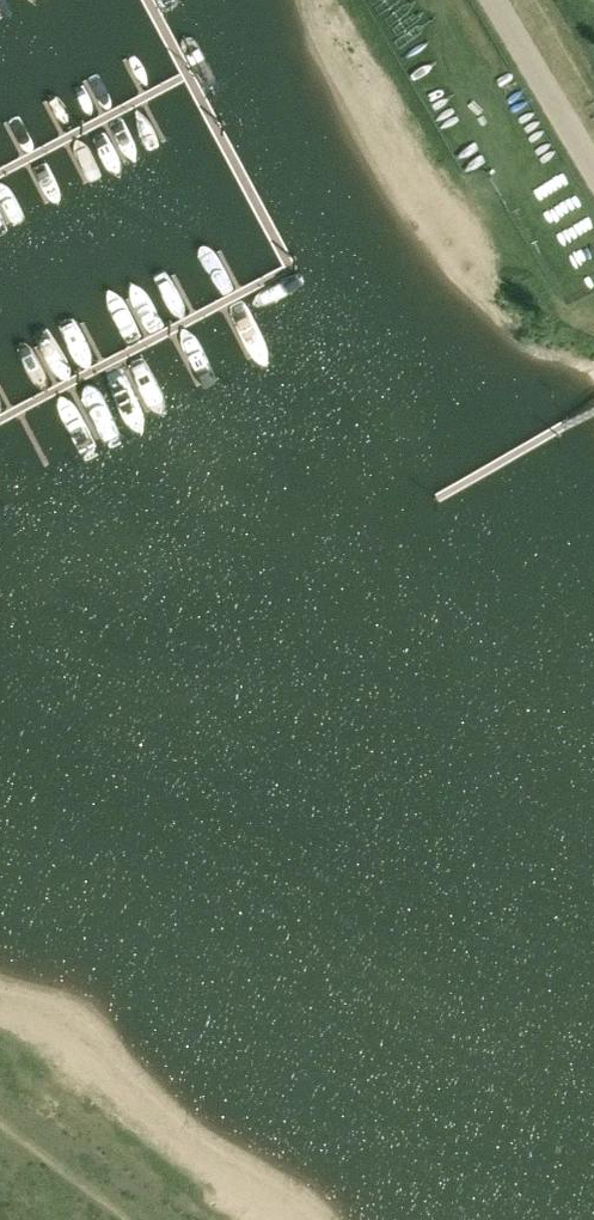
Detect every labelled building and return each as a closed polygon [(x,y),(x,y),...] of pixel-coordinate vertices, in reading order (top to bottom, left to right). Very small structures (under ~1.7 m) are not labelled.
[(593,242),(593,228),(572,240),(578,251),(593,242)]
